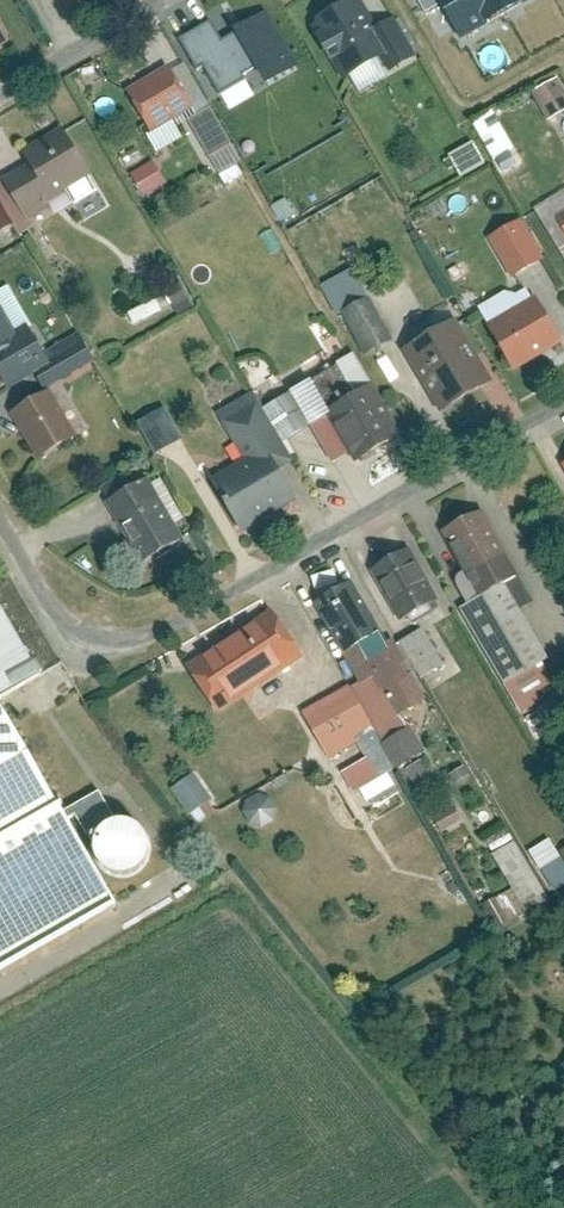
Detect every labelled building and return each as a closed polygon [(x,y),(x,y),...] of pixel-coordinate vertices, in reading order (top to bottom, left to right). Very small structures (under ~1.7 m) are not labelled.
[(344,79),(384,57),(394,73),(422,58),(397,12),(375,24),(362,0),(348,0),(318,16),(326,30),(319,33),(344,79)] [(462,36),(526,0),(441,0),(462,36)] [(181,41),(195,65),(215,98),(261,71),(267,81),(295,64),(289,55),(269,21),(226,47),(212,23),(181,41)] [(179,63),(132,90),(151,124),(199,96),(179,63)] [(563,110),(563,90),(557,76),(529,90),(544,120),(563,110)] [(498,172),(517,163),(490,111),(471,120),(498,172)] [(7,181),(24,212),(91,174),(65,128),(32,147),(40,162),(7,181)] [(445,155),(458,178),(483,164),(470,141),(445,155)] [(152,161),(129,173),(141,197),(164,185),(152,161)] [(554,211),(563,229),(563,205),(554,211)] [(9,229),(0,213),(0,234),(9,229)] [(523,221),(490,241),(512,277),(544,257),(523,221)] [(342,296),(367,339),(390,325),(388,322),(379,307),(404,292),(389,267),(342,296)] [(495,322),(518,370),(563,348),(541,300),(495,322)] [(0,313),(0,348),(14,340),(0,313)] [(417,338),(449,395),(487,374),(456,316),(417,338)] [(319,410),(333,402),(359,444),(387,427),(357,378),(348,383),(334,359),(300,379),(316,406),(319,410)] [(46,396),(17,412),(40,456),(69,440),(46,396)] [(214,461),(245,514),(299,483),(253,403),(225,419),(241,446),(214,461)] [(163,407),(133,423),(150,455),(180,439),(163,407)] [(153,548),(183,531),(152,477),(122,494),(153,548)] [(476,519),(438,540),(473,603),(461,610),(518,711),(536,700),(525,681),(542,672),(500,599),(516,590),(476,519)] [(407,555),(376,573),(402,618),(432,600),(407,555)] [(354,593),(316,614),(346,667),(362,658),(375,681),(310,718),(330,755),(362,737),(381,770),(412,752),(392,716),(420,699),(411,683),(445,663),(425,627),(386,650),(354,593)] [(19,632),(0,599),(0,690),(39,667),(19,632)] [(204,651),(230,696),(300,655),(274,610),(204,651)] [(117,905),(0,691),(0,975),(117,905)] [(167,789),(185,814),(209,797),(192,772),(167,789)] [(242,795),(240,822),(270,824),(272,797),(242,795)] [(489,852),(508,888),(484,901),(498,926),(548,899),(514,838),(489,852)] [(554,850),(548,838),(527,848),(548,889),(563,881),(563,845),(554,850)]
